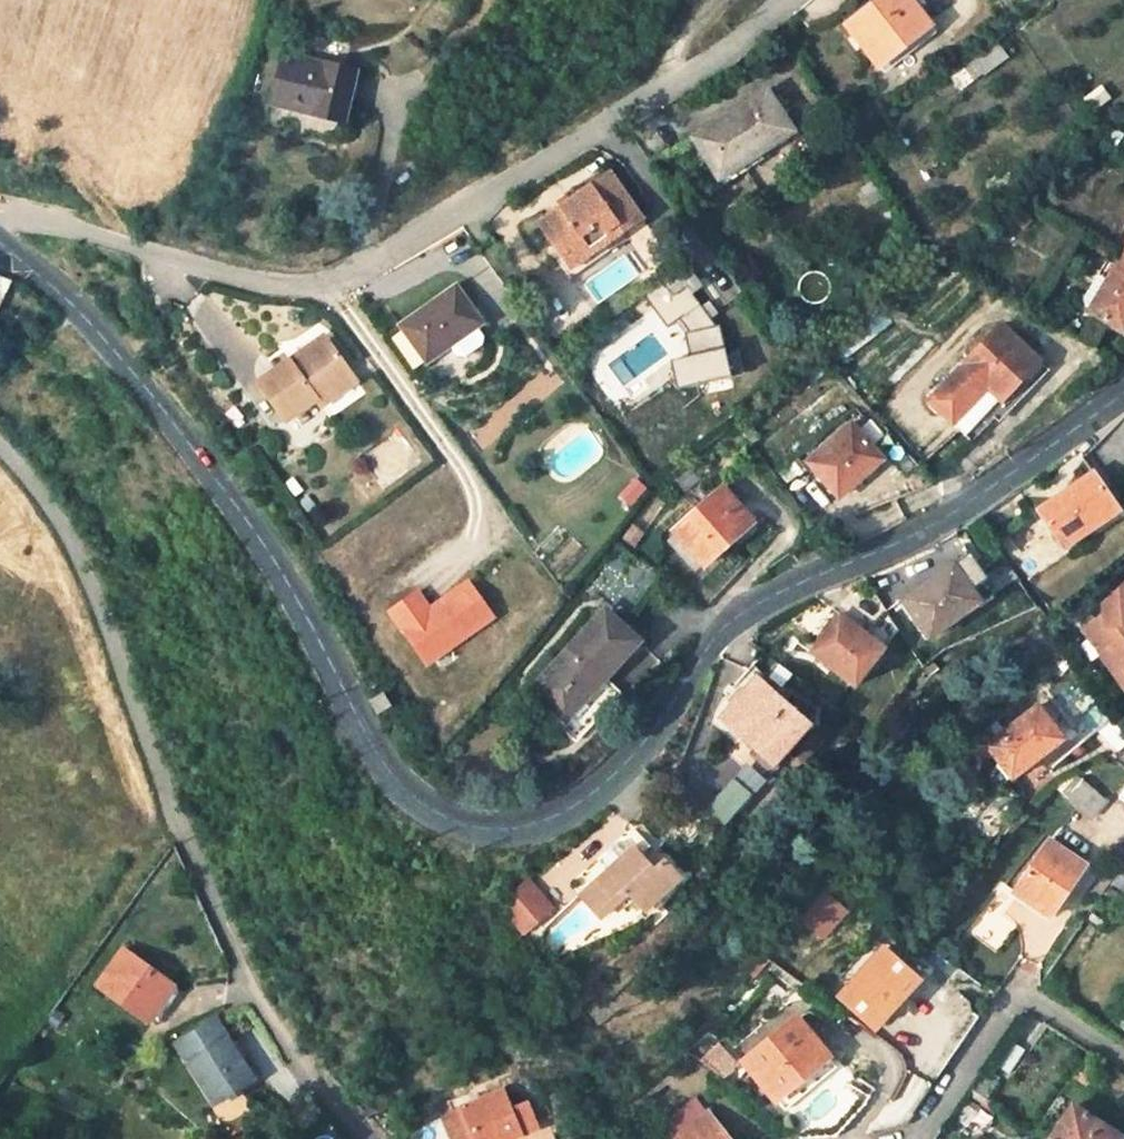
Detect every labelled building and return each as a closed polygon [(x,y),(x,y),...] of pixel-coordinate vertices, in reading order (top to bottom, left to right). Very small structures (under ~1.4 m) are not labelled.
[(879,76),(937,30),(913,0),(890,0),(846,33),(879,76)] [(968,66),(977,81),(1011,60),(1002,45),(968,66)] [(351,76),(280,62),(270,115),(340,127),(351,76)] [(1086,99),(1096,114),(1115,102),(1106,87),(1086,99)] [(695,147),(723,187),(794,138),(767,98),(695,147)] [(539,230),(573,278),(645,226),(613,180),(539,230)] [(674,270),(692,295),(703,287),(685,262),(674,270)] [(1123,265),(1093,317),(1123,335),(1123,265)] [(725,352),(719,325),(715,326),(710,319),(701,307),(692,295),(674,270),(653,285),(642,293),(667,328),(679,320),(689,333),(684,334),(689,357),(670,361),(677,390),(696,386),(731,378),(725,352)] [(13,280),(0,273),(0,301),(13,280)] [(425,366),(485,323),(461,289),(400,331),(425,366)] [(701,307),(710,319),(717,313),(709,302),(701,307)] [(1009,329),(951,386),(974,414),(992,396),(1001,405),(1043,364),(1009,329)] [(603,348),(596,336),(585,343),(594,355),(603,348)] [(295,429),(301,425),(326,406),(363,379),(339,347),(307,370),(300,363),(266,389),(295,429)] [(725,352),(731,378),(742,376),(736,349),(725,352)] [(1043,364),(1001,405),(1010,413),(1051,373),(1043,364)] [(369,388),(363,379),(326,406),(334,415),(369,388)] [(956,431),(974,414),(951,386),(930,406),(956,431)] [(973,447),(1010,413),(1001,405),(992,396),(974,414),(979,419),(963,437),(973,447)] [(916,399),(893,419),(928,458),(951,438),(916,399)] [(974,414),(956,431),(963,437),(979,419),(974,414)] [(816,469),(844,502),(887,465),(859,432),(816,469)] [(794,467),(775,482),(783,495),(804,478),(794,467)] [(1041,510),(1064,544),(1117,507),(1094,473),(1041,510)] [(617,494),(629,510),(651,494),(639,478),(617,494)] [(749,525),(722,497),(678,538),(668,546),(697,579),(707,570),(708,571),(739,544),(733,539),(749,525)] [(906,603),(935,640),(984,603),(955,565),(906,603)] [(418,589),(391,608),(428,660),(494,615),(470,580),(431,607),(418,589)] [(1123,678),(1123,585),(1103,605),(1104,615),(1083,630),(1119,681),(1123,678)] [(812,653),(857,686),(886,648),(842,614),(812,653)] [(607,618),(538,693),(590,738),(616,708),(597,691),(639,644),(607,618)] [(721,718),(780,773),(797,755),(789,748),(810,726),(759,678),(721,718)] [(375,706),(382,717),(392,713),(383,700),(375,706)] [(1011,779),(1012,780),(1063,740),(1037,707),(1008,728),(1012,733),(989,751),(999,764),(1011,779)] [(1011,779),(999,764),(988,772),(988,776),(996,786),(999,787),(1011,779)] [(732,830),(774,784),(752,765),(710,811),(732,830)] [(1083,788),(1074,800),(1097,817),(1106,805),(1083,788)] [(658,851),(643,834),(639,851),(586,900),(607,922),(618,912),(634,898),(651,916),(687,884),(670,865),(661,873),(649,860),(658,851)] [(1033,904),(1051,916),(1084,867),(1049,842),(1014,893),(1031,905),(1033,904)] [(1085,918),(1100,928),(1123,893),(1123,863),(1123,862),(1085,918)] [(526,880),(512,892),(511,896),(508,907),(505,913),(534,890),(526,880)] [(550,908),(534,890),(505,913),(520,932),(550,908)] [(635,931),(651,916),(634,898),(618,912),(635,931)] [(841,995),(871,1023),(914,977),(884,949),(841,995)] [(125,955),(100,990),(151,1026),(176,991),(125,955)] [(746,1063),(773,1100),(828,1059),(800,1021),(746,1063)] [(218,1028),(177,1050),(201,1093),(242,1070),(218,1028)] [(728,1080),(743,1063),(718,1042),(703,1059),(728,1080)] [(1026,1051),(1012,1042),(996,1066),(1010,1075),(1026,1051)] [(997,1082),(983,1073),(969,1096),(994,1113),(998,1108),(986,1100),(997,1082)] [(556,1134),(548,1123),(539,1128),(523,1105),(508,1114),(496,1098),(450,1129),(456,1138),(554,1138),(557,1137),(556,1134)] [(980,1107),(966,1098),(953,1117),(967,1126),(980,1107)] [(1069,1113),(1051,1138),(1109,1138),(1069,1113)] [(702,1118),(680,1138),(724,1138),(702,1118)] [(450,1129),(443,1134),(446,1138),(456,1138),(450,1129)]
